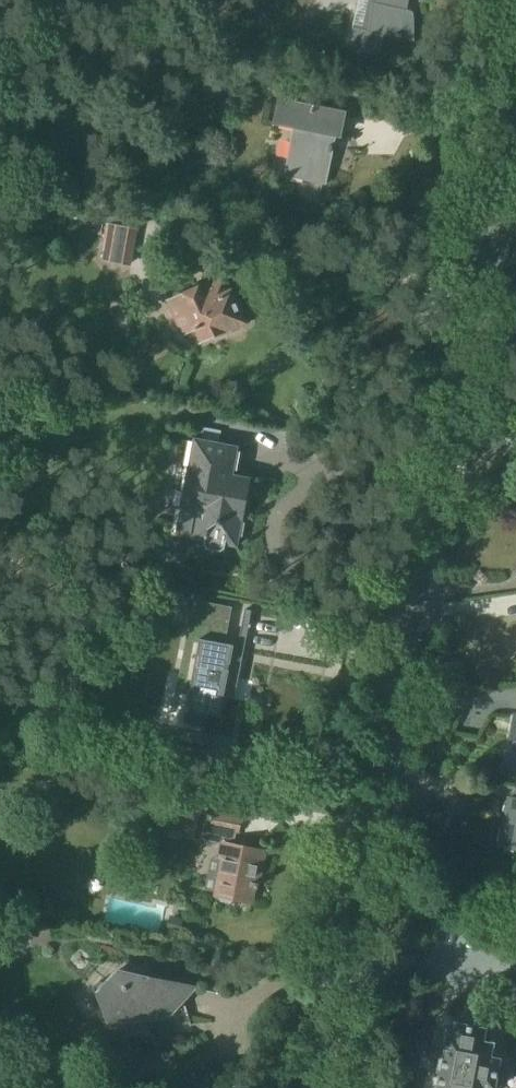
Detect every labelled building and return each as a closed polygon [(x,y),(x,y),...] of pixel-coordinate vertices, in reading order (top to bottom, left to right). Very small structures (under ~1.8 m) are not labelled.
[(368,30),(353,27),(349,48),(380,55),(384,33),(415,40),(414,16),(414,14),(412,12),(411,11),(409,10),(404,9),(405,0),(374,0),(368,30)] [(256,85),(271,88),(273,76),(258,73),(256,85)] [(340,136),(344,114),(280,100),(276,122),(296,127),(286,174),(324,183),(334,135),(340,136)] [(131,266),(137,229),(108,224),(102,261),(131,266)] [(234,296),(226,277),(170,300),(183,332),(197,326),(202,340),(245,322),(240,310),(244,309),(238,295),(234,296)] [(193,438),(175,536),(192,539),(205,541),(204,545),(207,549),(220,552),(224,549),(225,546),(237,548),(242,523),(251,478),(233,475),(238,446),(193,438)] [(499,493),(490,503),(504,516),(513,506),(499,493)] [(193,599),(190,614),(229,622),(232,607),(193,599)] [(236,678),(242,647),(186,636),(179,673),(192,676),(186,705),(185,705),(184,711),(185,711),(183,723),(205,727),(208,714),(220,716),(227,676),(236,678)] [(515,715),(504,771),(515,774),(515,715)] [(515,799),(509,798),(499,846),(515,850),(515,798),(515,799)] [(191,809),(186,838),(199,840),(200,839),(222,844),(222,846),(219,859),(221,859),(223,859),(217,887),(215,896),(219,897),(221,902),(230,904),(234,900),(250,903),(253,892),(254,883),(256,884),(258,884),(259,880),(265,851),(259,850),(233,845),(234,837),(235,833),(238,833),(241,819),(230,817),(213,813),(213,815),(213,816),(206,815),(206,812),(191,809)] [(181,934),(185,920),(175,917),(171,931),(181,934)] [(111,1020),(170,1016),(196,988),(117,973),(99,993),(111,1020)] [(453,1035),(449,1034),(450,1034),(447,1033),(446,1036),(447,1036),(443,1055),(441,1055),(438,1071),(440,1071),(437,1087),(496,1087),(496,1084),(500,1085),(504,1065),(500,1064),(501,1059),(491,1057),(494,1045),(495,1042),(492,1042),(484,1041),(487,1028),(455,1022),(453,1035)]
